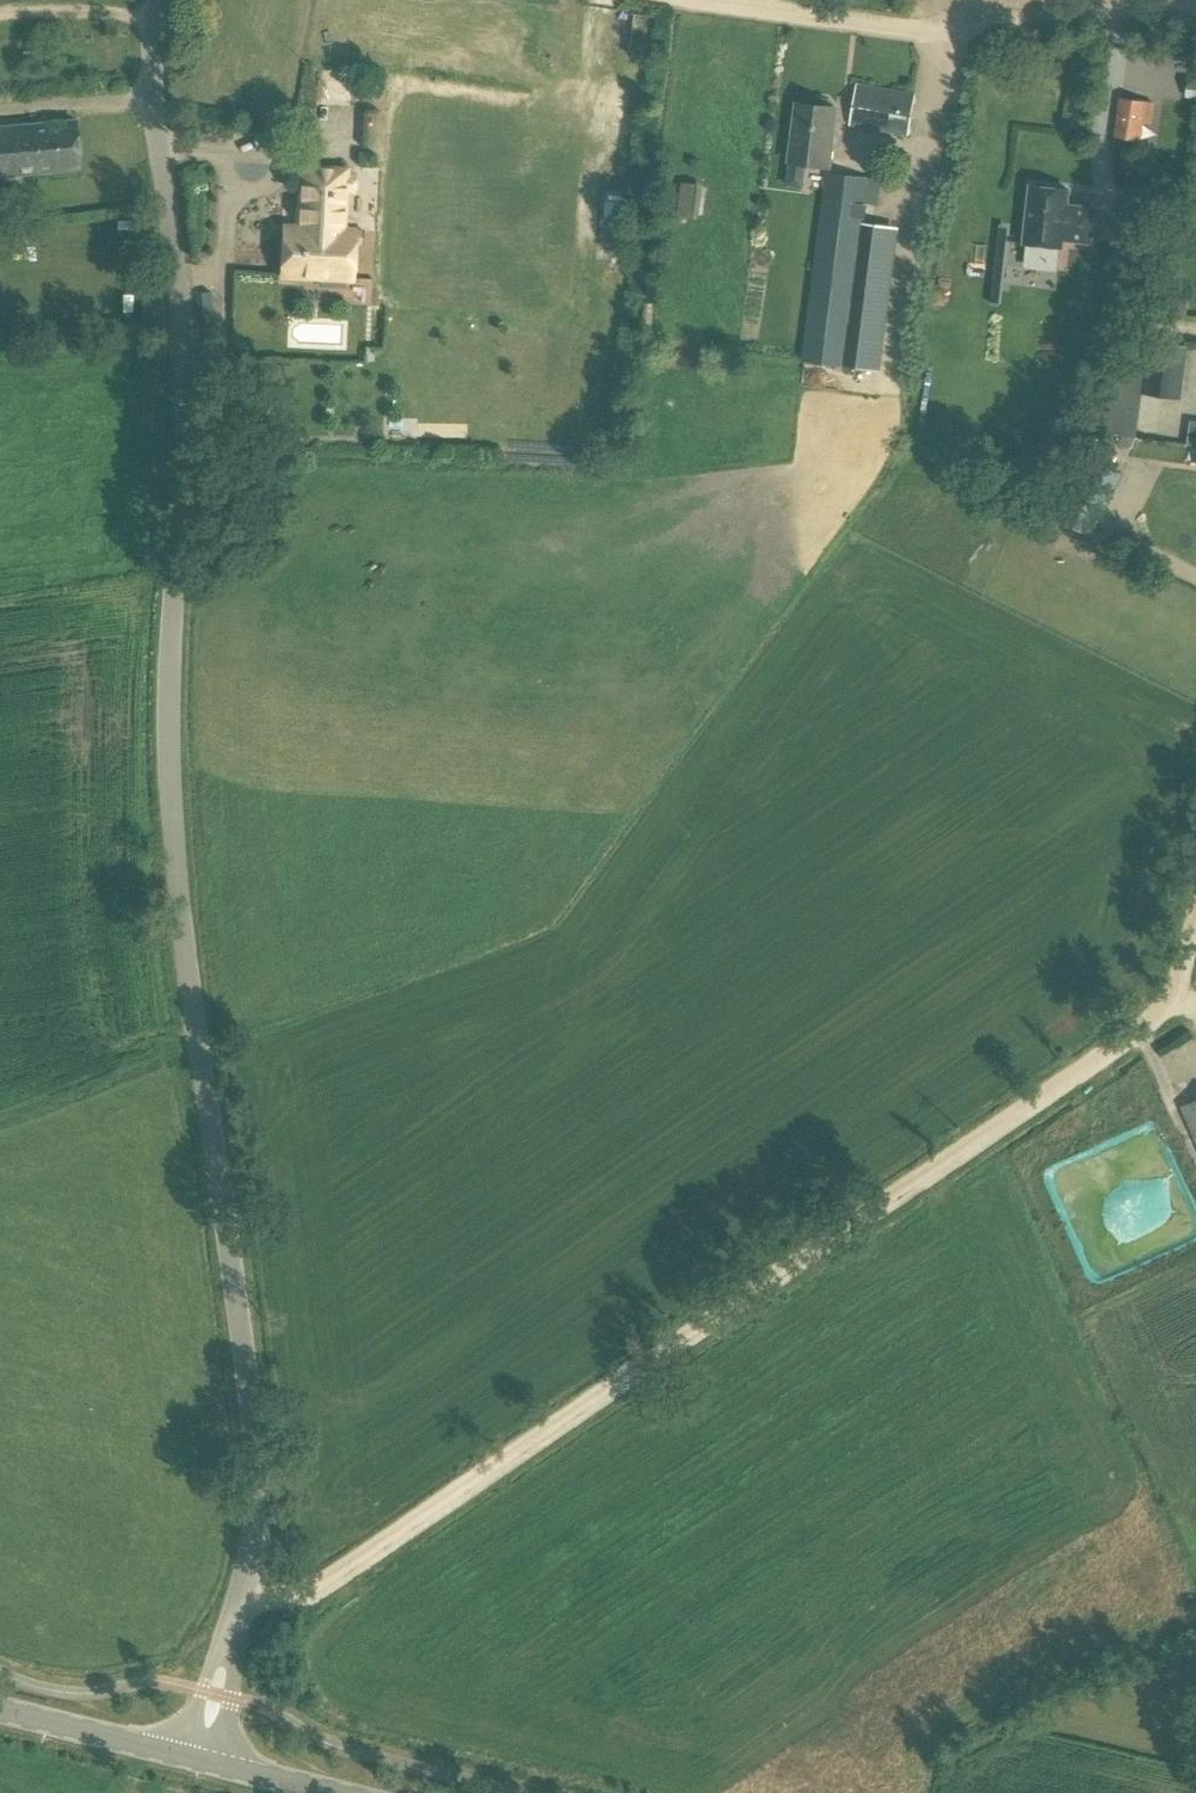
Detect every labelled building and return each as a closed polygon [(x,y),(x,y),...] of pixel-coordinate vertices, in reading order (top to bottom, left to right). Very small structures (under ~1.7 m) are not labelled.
[(1191,55),(1189,69),(1184,95),(1195,97),(1195,56),(1191,55)] [(856,85),(848,125),(905,136),(914,96),(856,85)] [(797,102),(789,162),(829,167),(837,107),(831,106),(831,102),(828,99),(819,97),(814,99),(814,104),(797,102)] [(1121,97),(1115,135),(1142,140),(1145,121),(1152,122),(1155,102),(1121,97)] [(0,128),(0,177),(79,171),(75,121),(0,128)] [(285,226),(282,276),(350,280),(352,252),(352,243),(353,231),(342,231),(346,171),(301,168),(297,227),(285,226)] [(826,173),(802,363),(842,368),(860,223),(861,214),(865,178),(826,173)] [(681,181),(677,215),(698,218),(703,184),(681,181)] [(1029,181),(1022,242),(1064,247),(1065,239),(1093,242),(1098,204),(1069,201),(1071,185),(1029,181)] [(1130,204),(1126,242),(1150,244),(1154,206),(1130,204)] [(1162,289),(1161,314),(1188,315),(1189,290),(1162,289)] [(1147,364),(1142,390),(1180,397),(1189,345),(1148,337),(1144,360),(1143,364),(1147,364)] [(1143,364),(1144,360),(1125,359),(1103,394),(1099,432),(1137,439),(1142,390),(1147,364),(1143,364)] [(1186,443),(1195,444),(1195,423),(1189,422),(1188,429),(1186,443)] [(1085,463),(1058,517),(1079,528),(1091,534),(1099,519),(1100,517),(1103,518),(1121,481),(1085,463)] [(1180,1105),(1195,1141),(1195,1098),(1180,1105)]
